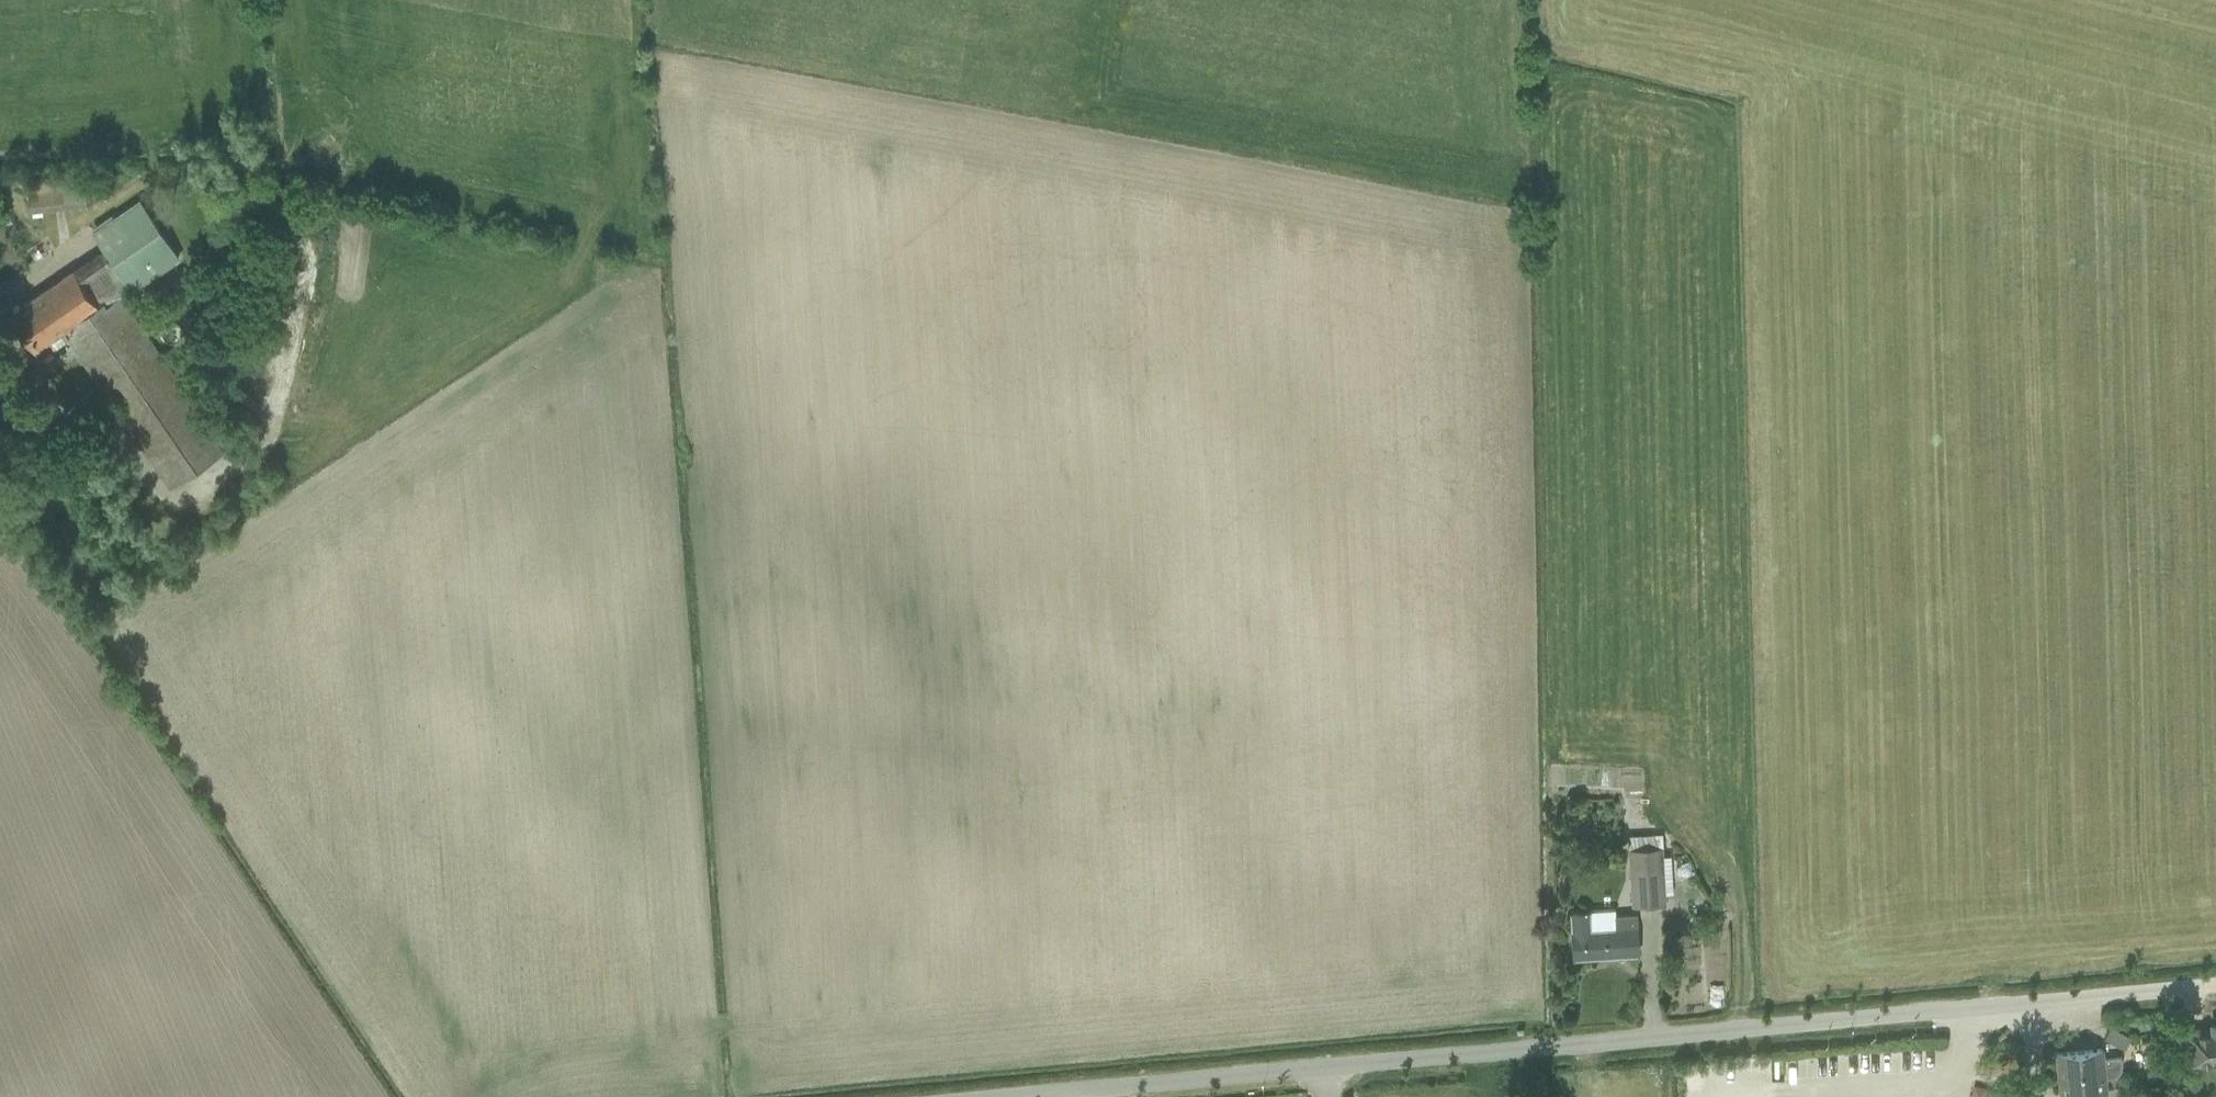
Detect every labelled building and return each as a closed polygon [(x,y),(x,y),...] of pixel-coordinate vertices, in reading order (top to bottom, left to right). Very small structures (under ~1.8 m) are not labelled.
[(130,230),(40,292),(9,313),(39,356),(52,347),(48,340),(63,330),(169,487),(225,449),(120,297),(178,257),(140,202),(120,215),(130,230)] [(1628,836),(1632,906),(1665,904),(1661,834),(1628,836)] [(1570,911),(1572,936),(1573,958),(1638,954),(1635,914),(1615,915),(1614,908),(1589,910),(1570,911)] [(2184,1029),(2189,1068),(2215,1065),(2215,1020),(2208,1021),(2209,1026),(2184,1029)] [(2109,1026),(2103,1038),(2115,1044),(2121,1032),(2109,1026)] [(2104,1077),(2110,1076),(2113,1076),(2117,1073),(2120,1069),(2121,1064),(2120,1057),(2103,1058),(2102,1048),(2056,1053),(2058,1075),(2060,1094),(2060,1096),(2106,1096),(2104,1077)] [(2173,1079),(2175,1092),(2188,1090),(2186,1077),(2173,1079)]
